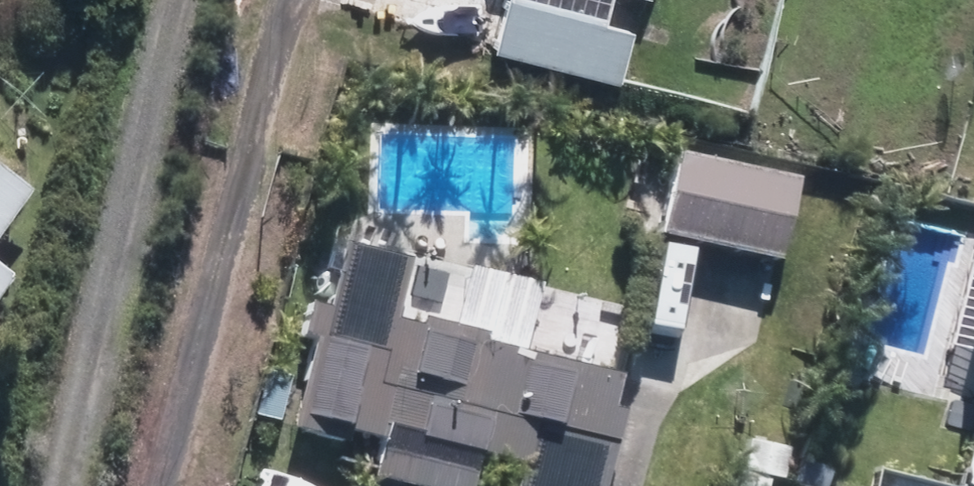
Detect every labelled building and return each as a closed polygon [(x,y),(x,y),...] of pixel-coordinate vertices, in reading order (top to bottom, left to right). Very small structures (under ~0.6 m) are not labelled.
[(603,85),(616,32),(584,24),(590,0),(487,0),(474,52),(603,85)] [(639,235),(754,262),(773,181),(658,154),(639,235)] [(777,239),(809,247),(820,197),(787,189),(777,239)] [(596,413),(586,412),(593,376),(451,344),(454,331),(402,320),(400,329),(375,322),(392,243),(364,236),(361,251),(322,243),(308,309),(275,301),(267,334),(293,340),(272,432),(328,443),(328,438),(360,445),(351,483),(364,485),(452,485),(459,455),(500,464),(495,485),(580,485),(596,413)] [(962,350),(973,353),(973,304),(962,350)]
